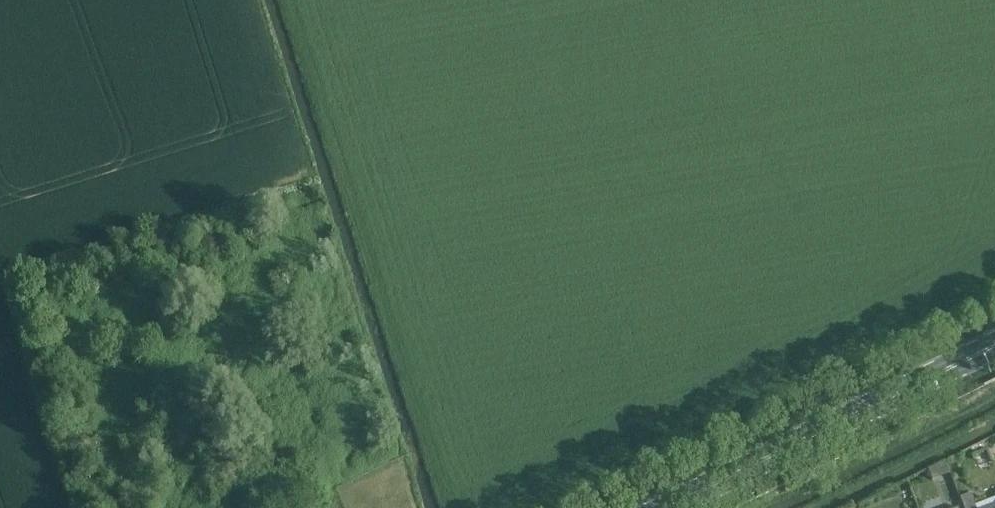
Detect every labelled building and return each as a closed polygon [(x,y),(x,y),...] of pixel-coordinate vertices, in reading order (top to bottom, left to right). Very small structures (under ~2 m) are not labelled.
[(972,494),(961,498),(965,507),(977,507),(972,494)]
